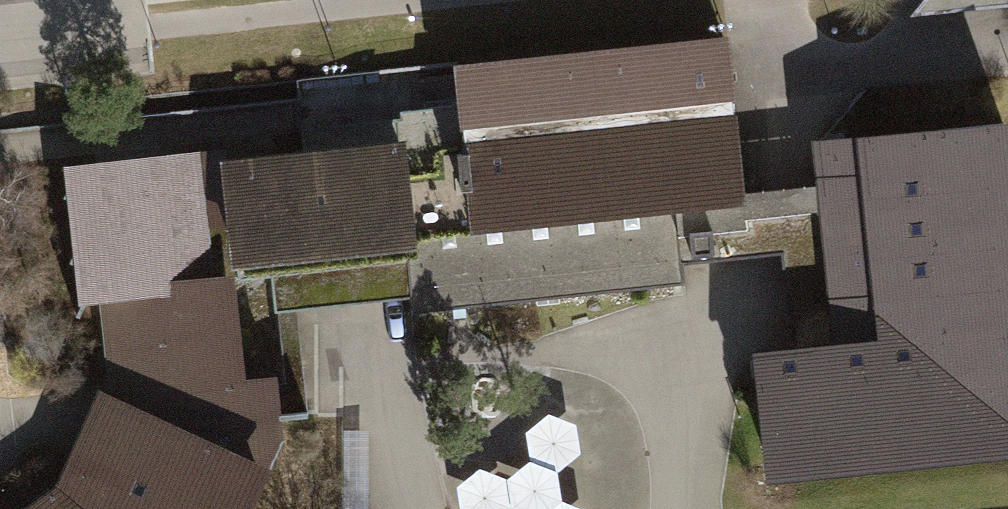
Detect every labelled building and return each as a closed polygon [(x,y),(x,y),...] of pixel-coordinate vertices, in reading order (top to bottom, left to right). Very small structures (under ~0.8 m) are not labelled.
[(1007,5),(1007,0),(970,0),(971,9),(1007,5)] [(733,46),(455,74),(458,106),(472,245),(750,218),(748,200),(733,46)] [(285,386),(278,386),(283,430),(310,427),(298,314),(412,302),(414,315),(685,288),(683,267),(780,257),(790,349),(839,344),(824,193),(748,200),(750,218),(472,245),(458,106),(401,112),(402,124),(303,133),(305,160),(399,151),(410,261),(274,275),(285,386)] [(819,142),(824,193),(839,344),(790,349),(758,352),(771,487),(1007,463),(1007,124),(819,142)] [(305,160),(220,168),(231,279),(274,275),(410,261),(399,151),(305,160)] [(285,467),(283,430),(278,386),(278,380),(246,383),(231,279),(206,283),(196,160),(71,177),(83,315),(116,319),(121,401),(70,490),(40,508),(267,508),(285,467)] [(469,504),(503,501),(504,508),(578,508),(572,437),(465,444),(469,504)]
